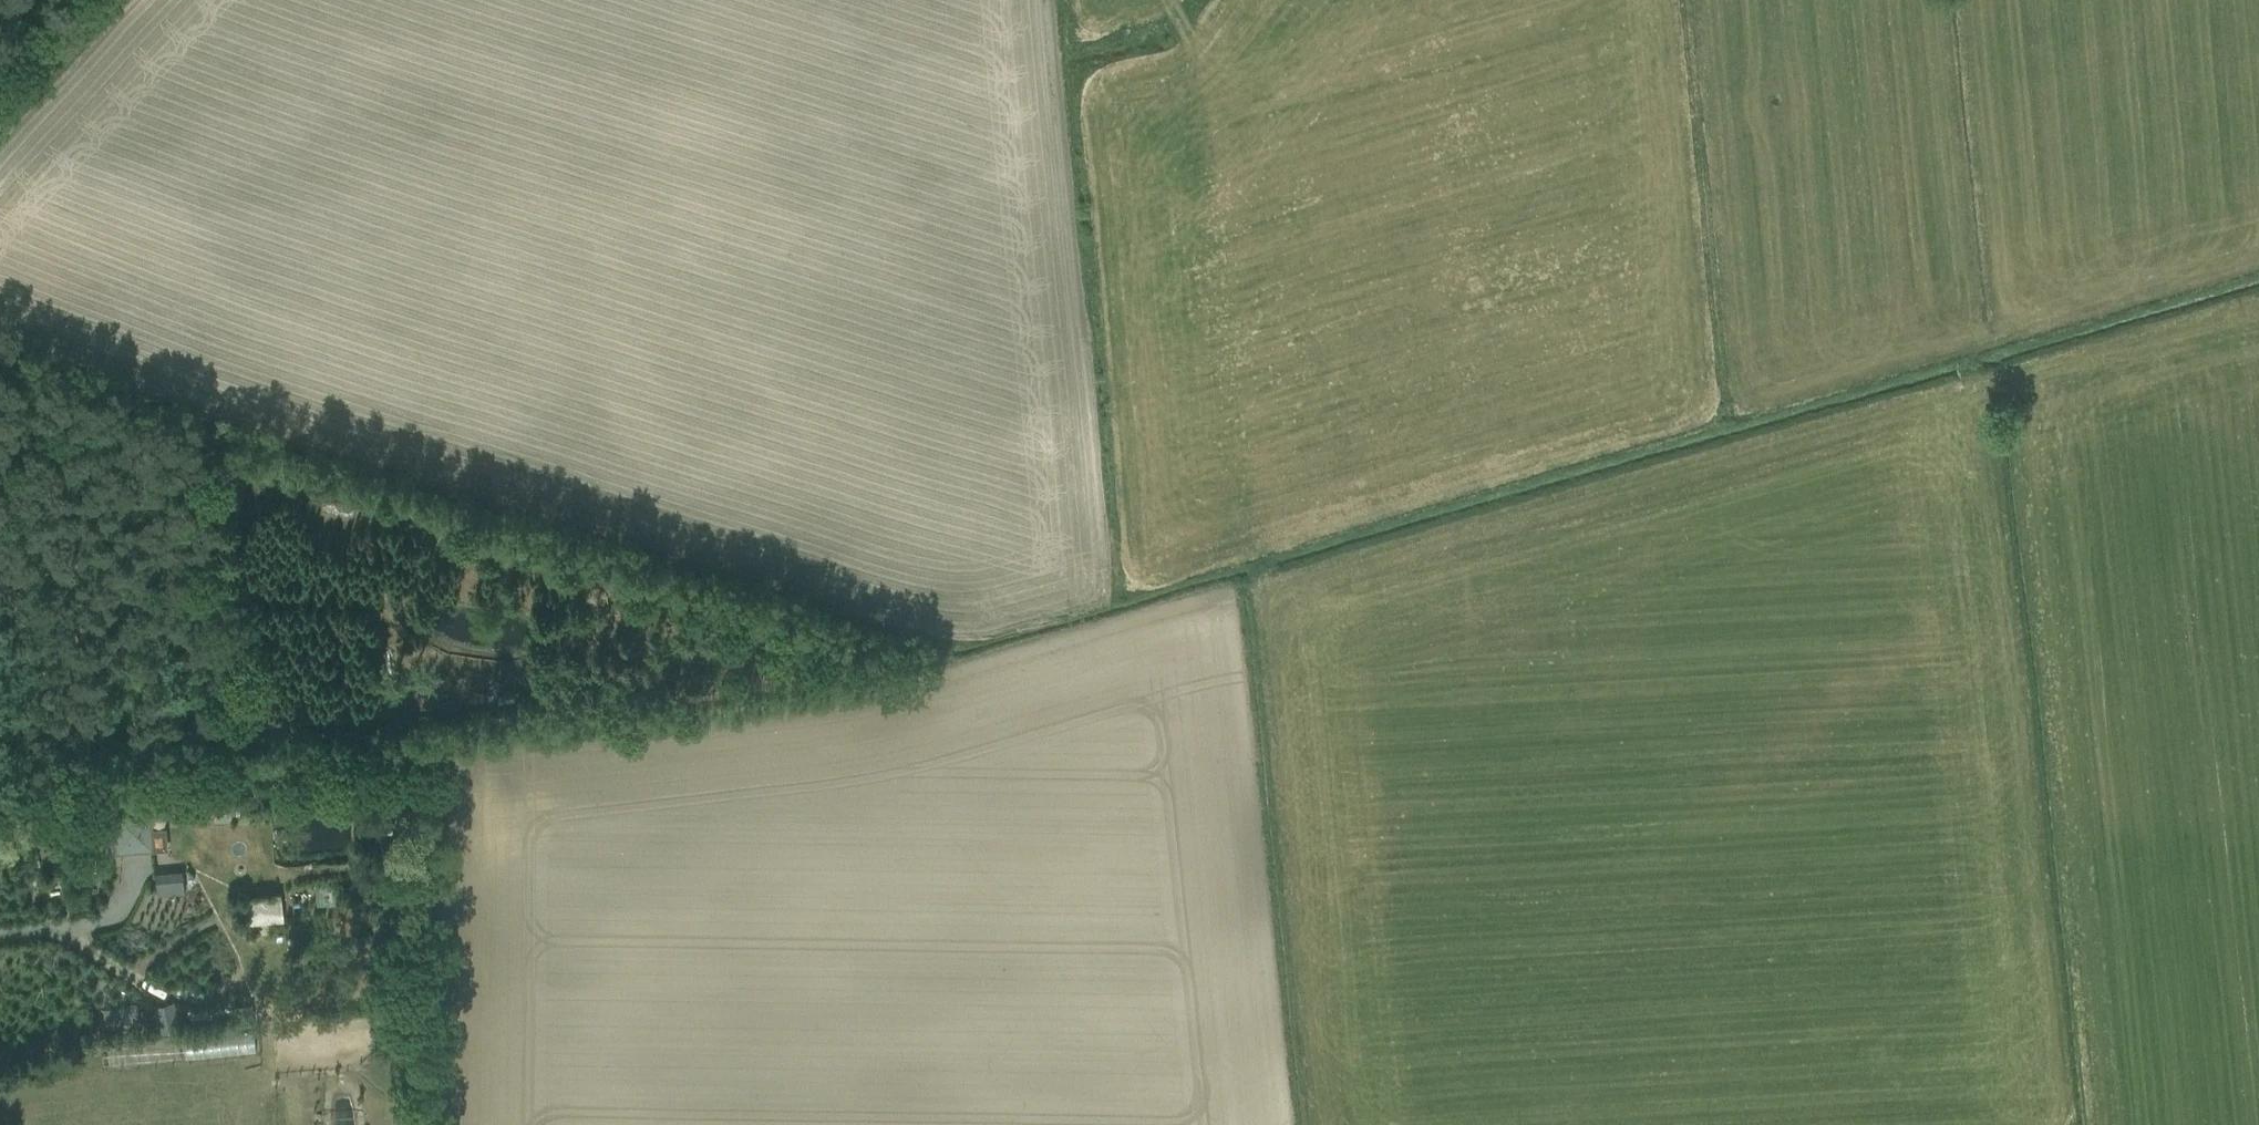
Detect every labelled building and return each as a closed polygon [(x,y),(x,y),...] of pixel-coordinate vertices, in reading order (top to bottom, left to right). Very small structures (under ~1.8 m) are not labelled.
[(116,813),(119,849),(142,846),(139,811),(116,813)] [(208,894),(207,878),(181,879),(182,895),(208,894)] [(174,1001),(153,1006),(159,1031),(180,1026),(174,1001)] [(137,1004),(104,1008),(106,1027),(139,1023),(137,1004)] [(252,1004),(235,1005),(236,1019),(253,1018),(252,1004)] [(278,1035),(207,1037),(208,1058),(279,1056),(278,1035)]
